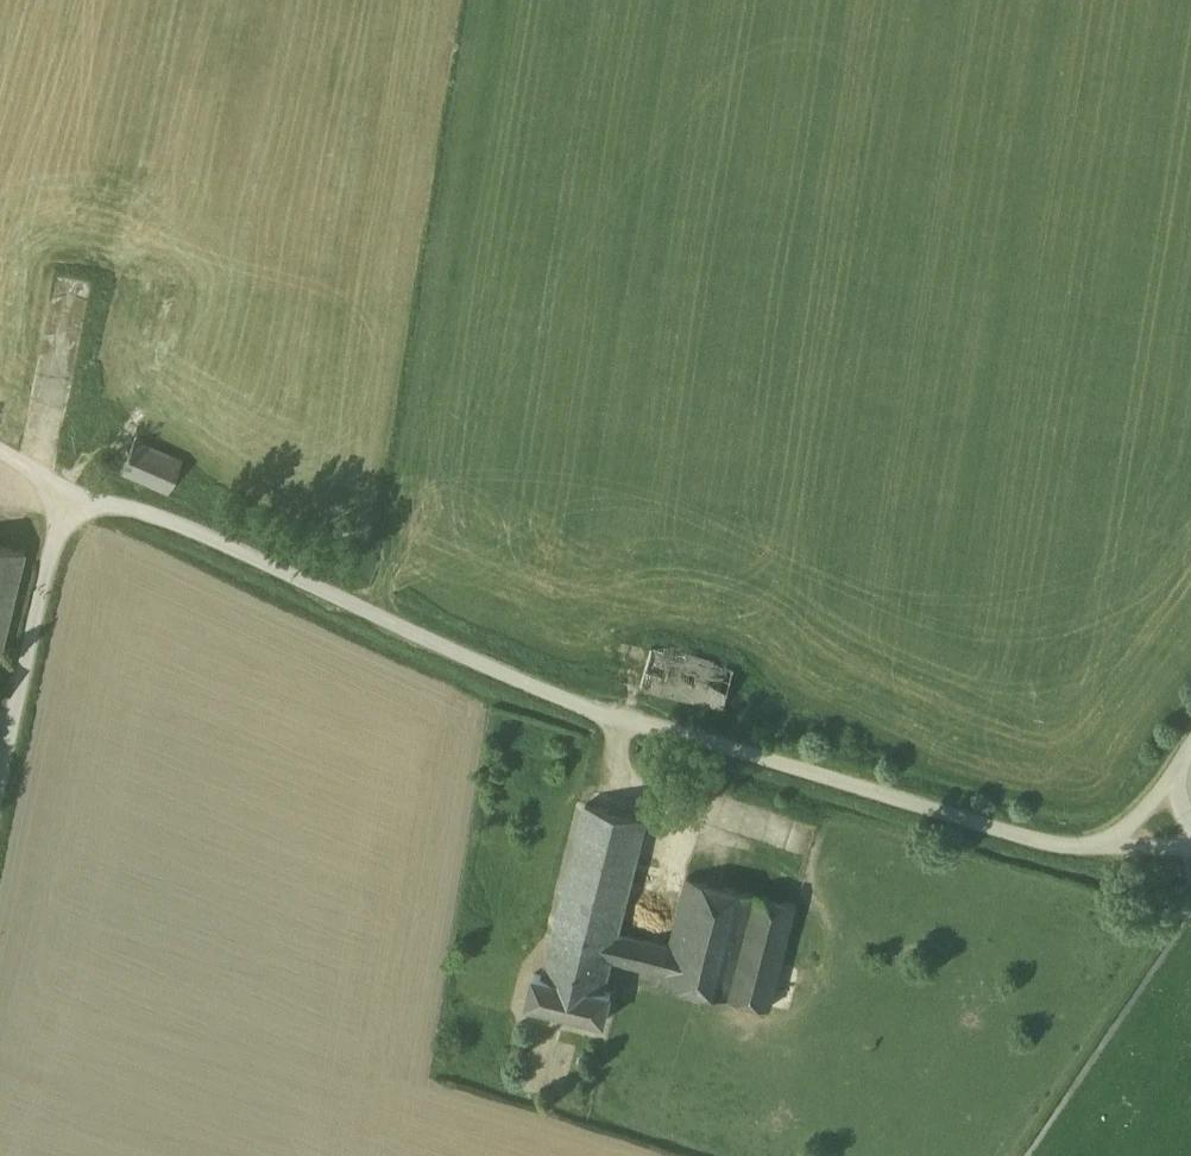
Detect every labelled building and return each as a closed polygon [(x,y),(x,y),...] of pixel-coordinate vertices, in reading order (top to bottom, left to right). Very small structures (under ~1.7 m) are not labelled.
[(135,432),(120,466),(162,486),(178,452),(135,432)] [(28,548),(0,542),(0,663),(28,548)] [(667,647),(655,684),(722,705),(734,668),(667,647)] [(2,710),(9,672),(0,671),(0,710),(2,710)] [(602,1007),(612,962),(768,995),(791,891),(688,869),(675,931),(613,918),(637,809),(585,798),(549,964),(533,961),(526,991),(602,1007)]
